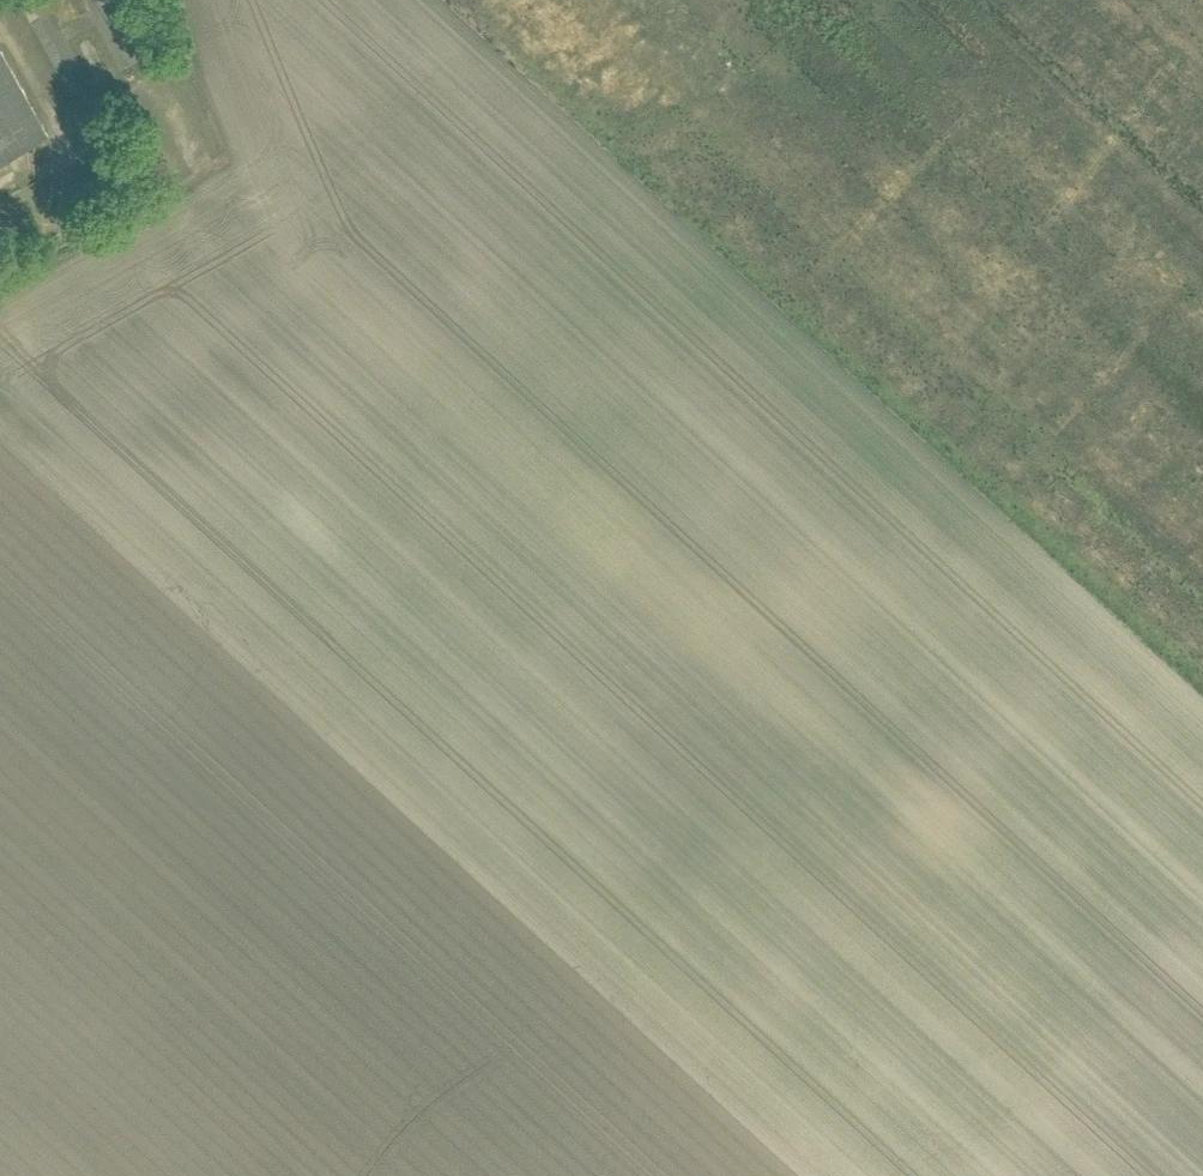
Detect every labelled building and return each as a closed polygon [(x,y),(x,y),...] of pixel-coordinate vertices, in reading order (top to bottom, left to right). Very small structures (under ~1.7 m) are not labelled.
[(0,48),(0,160),(47,135),(0,48)]
